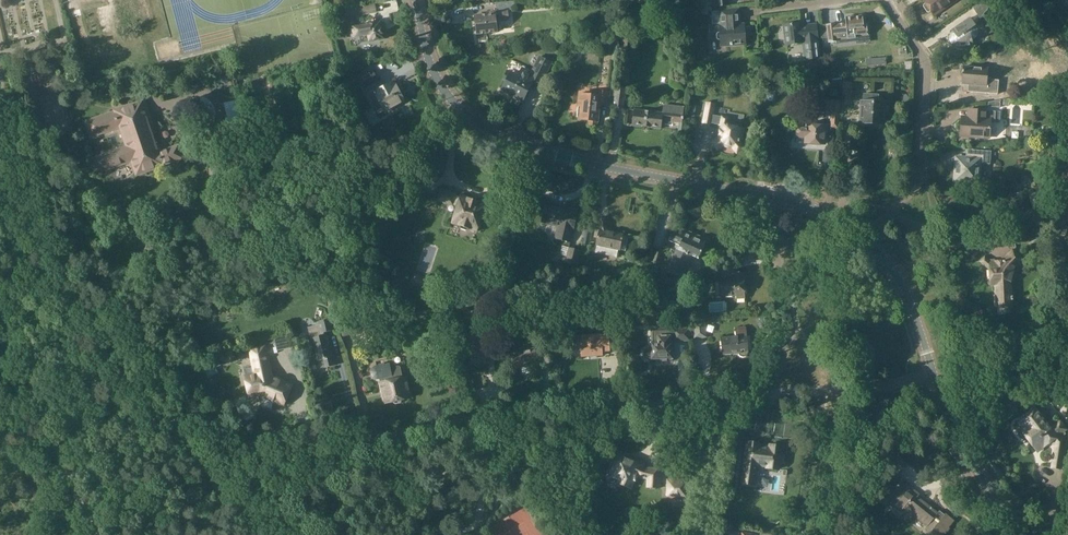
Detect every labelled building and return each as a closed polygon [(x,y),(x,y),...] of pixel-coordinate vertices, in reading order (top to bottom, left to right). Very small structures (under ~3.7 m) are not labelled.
[(932,12),(935,17),(937,15),(936,14),(943,9),(945,9),(951,5),(951,3),(956,0),(923,0),(926,4),(924,5),(923,7),(927,12),(929,13),(931,11),(932,12)] [(980,19),(989,7),(985,0),(973,8),(980,19)] [(375,5),(347,11),(348,17),(348,19),(349,28),(350,28),(352,38),(363,36),(364,42),(370,41),(373,41),(376,41),(377,40),(384,38),(384,37),(385,36),(384,31),(383,31),(381,22),(367,25),(366,25),(359,27),(357,21),(356,21),(355,17),(377,12),(375,5)] [(498,22),(510,21),(508,9),(498,10),(498,8),(490,9),(491,13),(474,15),(476,35),(498,33),(498,30),(499,30),(498,22)] [(718,41),(721,41),(721,47),(745,45),(744,26),(739,26),(738,9),(719,11),(711,12),(713,25),(719,24),(720,33),(717,33),(716,35),(716,39),(718,41)] [(827,25),(821,26),(823,39),(828,38),(829,43),(837,42),(838,42),(838,40),(849,39),(848,36),(855,35),(855,37),(868,35),(868,34),(867,24),(864,24),(863,16),(845,18),(846,24),(836,25),(836,24),(827,25)] [(952,46),(954,52),(974,46),(972,41),(975,39),(977,37),(978,34),(978,32),(977,29),(975,26),(976,26),(971,18),(952,31),(953,32),(951,34),(950,37),(950,40),(951,43),(953,45),(952,46)] [(800,23),(783,25),(786,46),(802,44),(803,44),(805,61),(820,59),(818,39),(816,25),(800,27),(800,23)] [(602,51),(602,52),(610,53),(618,53),(619,38),(603,37),(602,51)] [(70,55),(61,52),(58,59),(67,62),(70,55)] [(538,90),(543,78),(552,62),(539,55),(531,72),(522,67),(517,76),(507,71),(503,80),(507,82),(503,89),(513,94),(512,97),(522,102),(530,86),(538,90)] [(963,71),(962,71),(962,73),(963,73),(962,84),(973,85),(972,93),(998,95),(999,81),(987,80),(988,69),(964,67),(963,71)] [(373,70),(359,77),(366,89),(379,113),(404,100),(395,84),(394,85),(392,82),(382,88),(378,81),(379,81),(373,70)] [(832,79),(831,87),(837,86),(842,85),(843,78),(832,79)] [(853,82),(843,82),(842,104),(851,105),(853,82)] [(616,87),(614,105),(613,108),(624,109),(626,88),(616,87)] [(579,95),(578,105),(577,117),(580,117),(580,119),(589,120),(588,125),(597,126),(599,105),(608,106),(609,93),(596,91),(595,96),(579,95)] [(860,123),(867,123),(868,126),(876,127),(877,124),(884,124),(884,113),(888,112),(888,107),(885,105),(885,103),(879,102),(879,94),(863,93),(863,101),(861,101),(861,105),(860,123)] [(901,99),(905,105),(910,101),(906,95),(901,99)] [(133,163),(138,175),(159,168),(159,169),(161,168),(160,166),(184,158),(179,144),(161,150),(153,126),(154,126),(145,99),(114,111),(114,112),(85,122),(91,137),(120,127),(127,148),(98,158),(103,173),(133,163)] [(823,100),(822,105),(822,110),(832,110),(830,128),(839,128),(840,101),(823,100)] [(711,124),(711,123),(720,125),(718,139),(713,143),(718,149),(723,146),(733,147),(737,153),(743,148),(739,142),(741,128),(727,126),(728,117),(713,115),(715,104),(707,103),(704,103),(701,120),(704,120),(703,123),(711,124)] [(661,129),(662,121),(682,123),(683,108),(664,105),(663,110),(663,113),(634,110),(632,126),(661,129)] [(968,117),(962,117),(961,136),(990,138),(992,123),(1000,123),(1001,113),(969,110),(968,117)] [(794,137),(805,137),(805,142),(824,143),(825,126),(805,125),(805,126),(795,126),(794,137)] [(956,157),(954,182),(980,184),(982,163),(990,164),(991,151),(967,149),(966,157),(956,157)] [(433,162),(428,156),(418,163),(423,170),(433,162)] [(453,205),(457,206),(451,223),(460,226),(460,227),(461,229),(466,231),(468,230),(469,229),(477,232),(477,229),(480,229),(481,224),(480,222),(483,214),(485,213),(487,209),(485,207),(486,205),(460,196),(460,197),(456,196),(456,194),(441,189),(438,200),(453,205)] [(554,239),(570,243),(578,210),(569,208),(569,210),(546,205),(541,224),(557,227),(554,239)] [(1044,213),(1042,213),(1035,215),(1034,215),(1036,221),(1045,219),(1044,213)] [(597,244),(595,253),(617,258),(618,250),(620,250),(626,251),(629,236),(623,235),(608,231),(606,218),(598,219),(600,229),(596,228),(594,237),(598,238),(597,244)] [(590,239),(592,228),(586,226),(584,238),(590,239)] [(667,272),(682,279),(692,256),(699,259),(707,240),(676,227),(671,239),(678,242),(677,244),(676,244),(675,248),(677,249),(667,272)] [(1011,227),(982,235),(984,243),(1004,239),(1005,242),(1011,243),(1015,242),(1013,234),(1021,232),(1020,227),(1012,229),(1011,227)] [(565,264),(578,266),(581,250),(569,248),(565,264)] [(664,251),(654,249),(651,264),(660,266),(664,251)] [(991,262),(985,257),(980,262),(989,270),(990,284),(995,284),(996,307),(1012,306),(1010,271),(1016,265),(1017,266),(1023,259),(1013,251),(1003,262),(991,262)] [(562,281),(563,283),(562,288),(574,290),(577,268),(565,269),(564,274),(563,276),(562,281)] [(720,276),(716,270),(694,284),(695,288),(699,285),(701,288),(720,276)] [(744,295),(743,272),(733,273),(734,279),(718,280),(714,282),(715,297),(744,295)] [(425,292),(429,279),(412,274),(408,287),(425,292)] [(539,278),(517,285),(520,293),(541,286),(539,278)] [(498,283),(475,287),(477,298),(495,295),(498,283)] [(619,300),(603,296),(600,312),(616,315),(619,300)] [(354,318),(340,321),(343,336),(357,332),(355,324),(354,318)] [(312,344),(314,344),(318,362),(323,360),(325,368),(336,366),(328,332),(334,330),(331,319),(317,322),(318,325),(308,328),(312,344)] [(540,327),(550,329),(552,322),(542,320),(540,327)] [(638,332),(637,326),(623,327),(624,339),(638,337),(637,332),(638,332)] [(736,328),(737,337),(722,339),(724,355),(738,353),(740,355),(740,356),(741,356),(742,357),(743,357),(745,357),(747,356),(747,355),(748,354),(748,352),(746,327),(736,328)] [(673,328),(673,336),(658,337),(658,344),(652,344),(652,350),(648,350),(647,350),(646,351),(645,352),(645,353),(645,355),(645,356),(646,357),(647,358),(648,359),(662,358),(662,362),(672,361),(671,341),(691,341),(690,328),(673,328)] [(467,357),(469,366),(488,362),(486,348),(487,346),(486,329),(459,334),(463,355),(467,357)] [(581,341),(580,341),(581,357),(590,356),(596,356),(602,355),(602,352),(610,351),(611,351),(610,333),(580,336),(581,341)] [(294,384),(284,380),(281,378),(277,376),(274,376),(273,375),(266,345),(248,349),(254,373),(244,375),(249,399),(260,397),(284,407),(294,384)] [(521,348),(522,351),(512,353),(515,370),(538,365),(534,349),(531,349),(531,346),(521,348)] [(214,359),(216,365),(222,362),(220,356),(214,359)] [(378,379),(379,379),(380,379),(393,377),(391,368),(390,363),(376,366),(375,366),(374,367),(373,368),(372,369),(371,370),(371,371),(370,373),(371,374),(371,375),(371,376),(372,377),(373,378),(374,378),(375,379),(376,379),(377,379),(378,379)] [(402,400),(410,398),(406,377),(380,383),(385,403),(393,402),(394,403),(396,404),(401,403),(402,401),(402,400)] [(1022,418),(1017,423),(1038,450),(1051,441),(1055,446),(1052,467),(1061,469),(1065,437),(1062,436),(1061,435),(1067,430),(1060,420),(1053,425),(1050,420),(1047,422),(1039,411),(1037,408),(1035,409),(1022,418)] [(748,442),(742,483),(754,485),(757,466),(767,467),(767,468),(778,470),(781,446),(770,445),(770,446),(759,445),(759,443),(748,442)] [(613,468),(610,476),(620,480),(619,483),(629,488),(632,482),(635,483),(638,476),(639,476),(640,477),(641,477),(642,478),(643,478),(644,478),(645,478),(646,478),(647,478),(647,487),(649,487),(649,488),(651,489),(655,490),(657,488),(657,487),(660,487),(661,469),(644,468),(619,457),(616,462),(614,461),(611,467),(613,468)] [(737,484),(740,459),(732,457),(729,483),(737,484)] [(667,479),(666,496),(688,497),(688,479),(667,479)] [(891,498),(898,504),(895,507),(901,512),(904,509),(913,516),(914,515),(927,526),(924,530),(930,534),(943,534),(945,533),(946,534),(950,529),(949,528),(955,521),(946,514),(945,515),(940,511),(938,513),(918,497),(920,495),(904,482),(891,498)] [(720,534),(728,534),(730,534),(731,528),(722,526),(720,534)]
